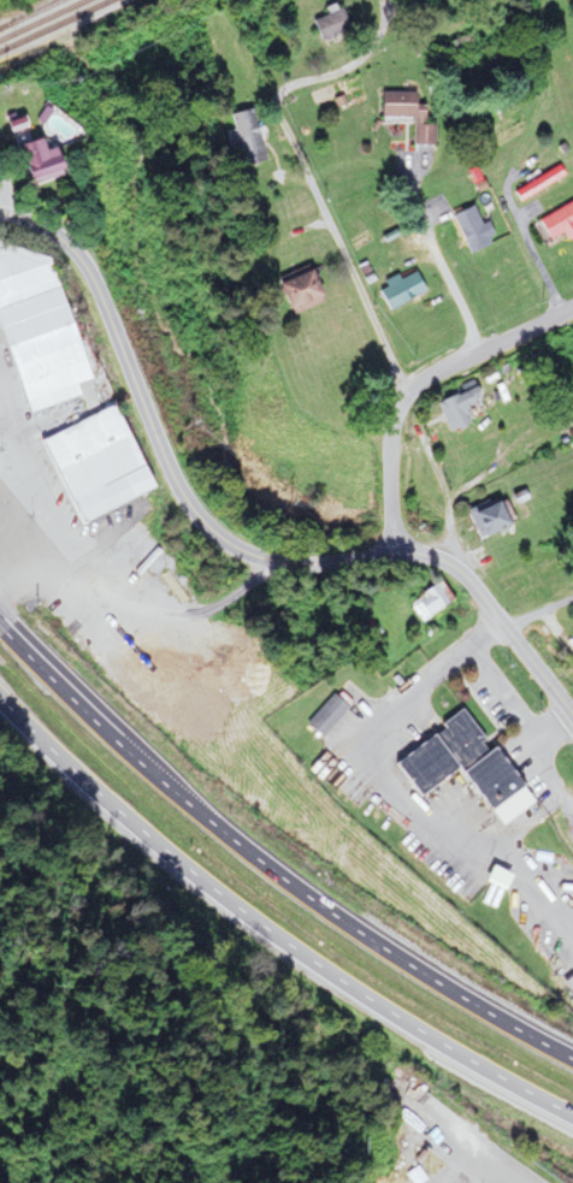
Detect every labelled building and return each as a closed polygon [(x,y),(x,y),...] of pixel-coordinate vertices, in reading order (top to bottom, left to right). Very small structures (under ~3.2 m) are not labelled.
[(312,43),(342,33),(333,4),(316,10),(318,17),(305,21),(312,43)] [(376,119),(408,118),(408,146),(430,146),(430,124),(420,124),(420,106),(412,106),(412,93),(375,93),(376,119)] [(234,168),(259,163),(248,111),(224,116),(234,168)] [(20,186),(54,178),(47,150),(34,153),(31,141),(10,146),(20,186)] [(510,193),(516,203),(561,176),(554,166),(510,193)] [(570,203),(533,221),(544,242),(558,235),(562,242),(572,236),(572,229),(572,226),(572,210),(570,203)] [(447,216),(464,254),(491,242),(483,223),(477,225),(469,207),(447,216)] [(0,249),(0,357),(18,416),(84,397),(37,238),(0,249)] [(281,317),(316,304),(303,272),(269,285),(281,317)] [(373,293),(384,313),(422,292),(411,272),(373,293)] [(477,400),(470,387),(434,405),(447,433),(465,424),(458,410),(477,400)] [(35,438),(74,524),(147,491),(108,405),(35,438)] [(497,495),(463,515),(477,539),(511,520),(497,495)] [(416,622),(449,603),(437,582),(404,601),(416,622)] [(344,707),(328,693),(302,723),(318,737),(344,707)] [(413,795),(483,743),(459,710),(389,762),(413,795)] [(519,785),(488,747),(456,772),(487,811),(519,785)] [(498,892),(507,875),(488,866),(480,881),(498,892)] [(414,1167),(403,1175),(408,1182),(418,1182),(423,1180),(414,1167)]
